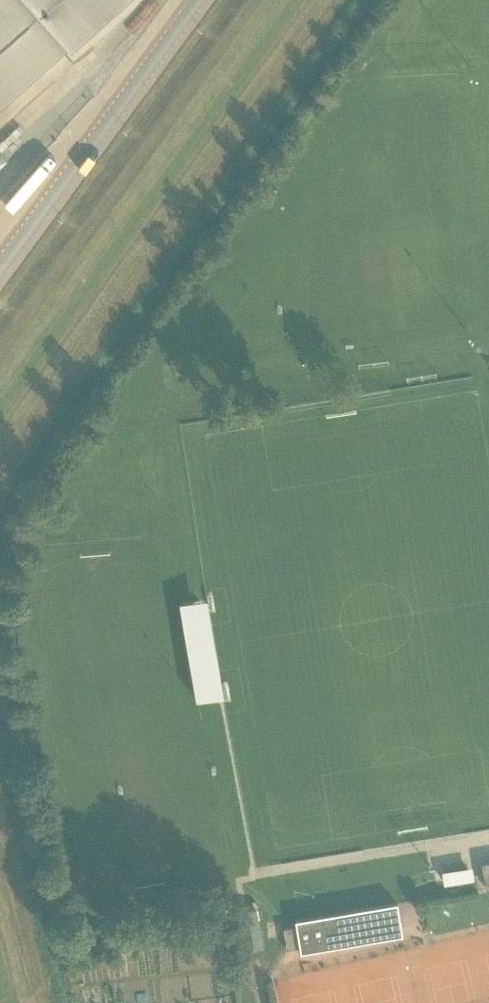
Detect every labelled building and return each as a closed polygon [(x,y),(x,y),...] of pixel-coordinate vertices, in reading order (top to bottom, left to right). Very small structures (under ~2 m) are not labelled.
[(82,25),(84,27),(114,0),(0,0),(0,98),(82,25)] [(196,699),(220,694),(203,597),(180,601),(196,699)] [(299,945),(304,944),(397,928),(393,903),(295,920),(299,945)] [(298,946),(294,926),(276,929),(279,950),(298,946)]
